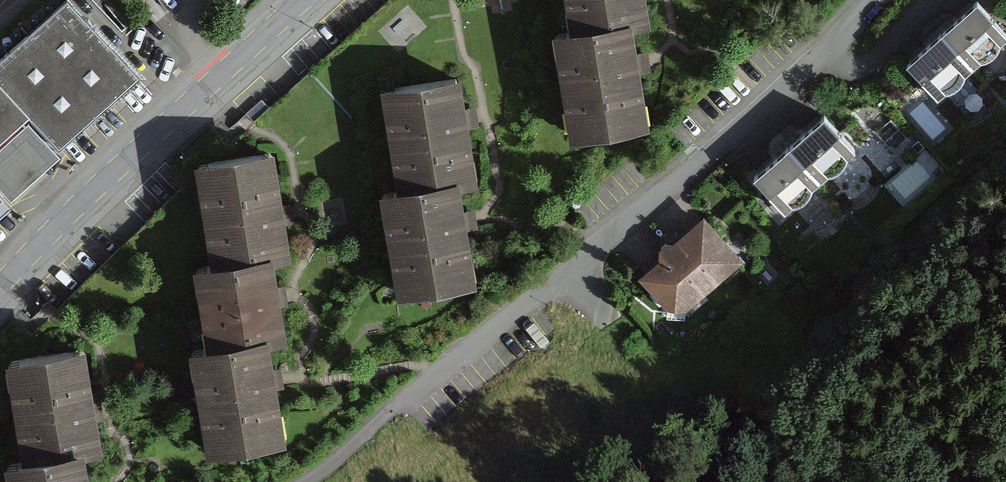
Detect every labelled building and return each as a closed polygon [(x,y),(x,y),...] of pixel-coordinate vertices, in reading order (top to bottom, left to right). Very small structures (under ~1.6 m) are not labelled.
[(2,199),(5,203),(55,159),(51,155),(138,78),(68,0),(62,0),(0,55),(0,200),(2,199)] [(643,0),(565,0),(572,40),(634,29),(647,26),(643,0)] [(941,31),(974,69),(1005,41),(1005,34),(976,0),(941,31)] [(652,128),(634,29),(572,40),(552,43),(570,143),(652,128)] [(941,31),(905,62),(938,100),(974,69),(941,31)] [(456,85),(380,95),(394,197),(457,188),(470,186),(456,85)] [(820,116),(785,147),(818,185),(853,153),(820,116)] [(785,147),(750,178),(783,216),(818,185),(785,147)] [(265,159),(189,173),(207,272),(262,262),(283,259),(265,159)] [(472,294),(457,188),(394,197),(381,199),(395,304),(472,294)] [(740,257),(700,218),(637,282),(677,321),(740,257)] [(277,347),(262,262),(207,272),(186,276),(201,360),(264,349),(277,347)] [(91,343),(16,353),(30,455),(93,446),(106,444),(91,343)] [(281,449),(264,349),(201,360),(182,364),(199,463),(281,449)] [(93,446),(30,455),(16,457),(20,481),(98,481),(93,446)]
